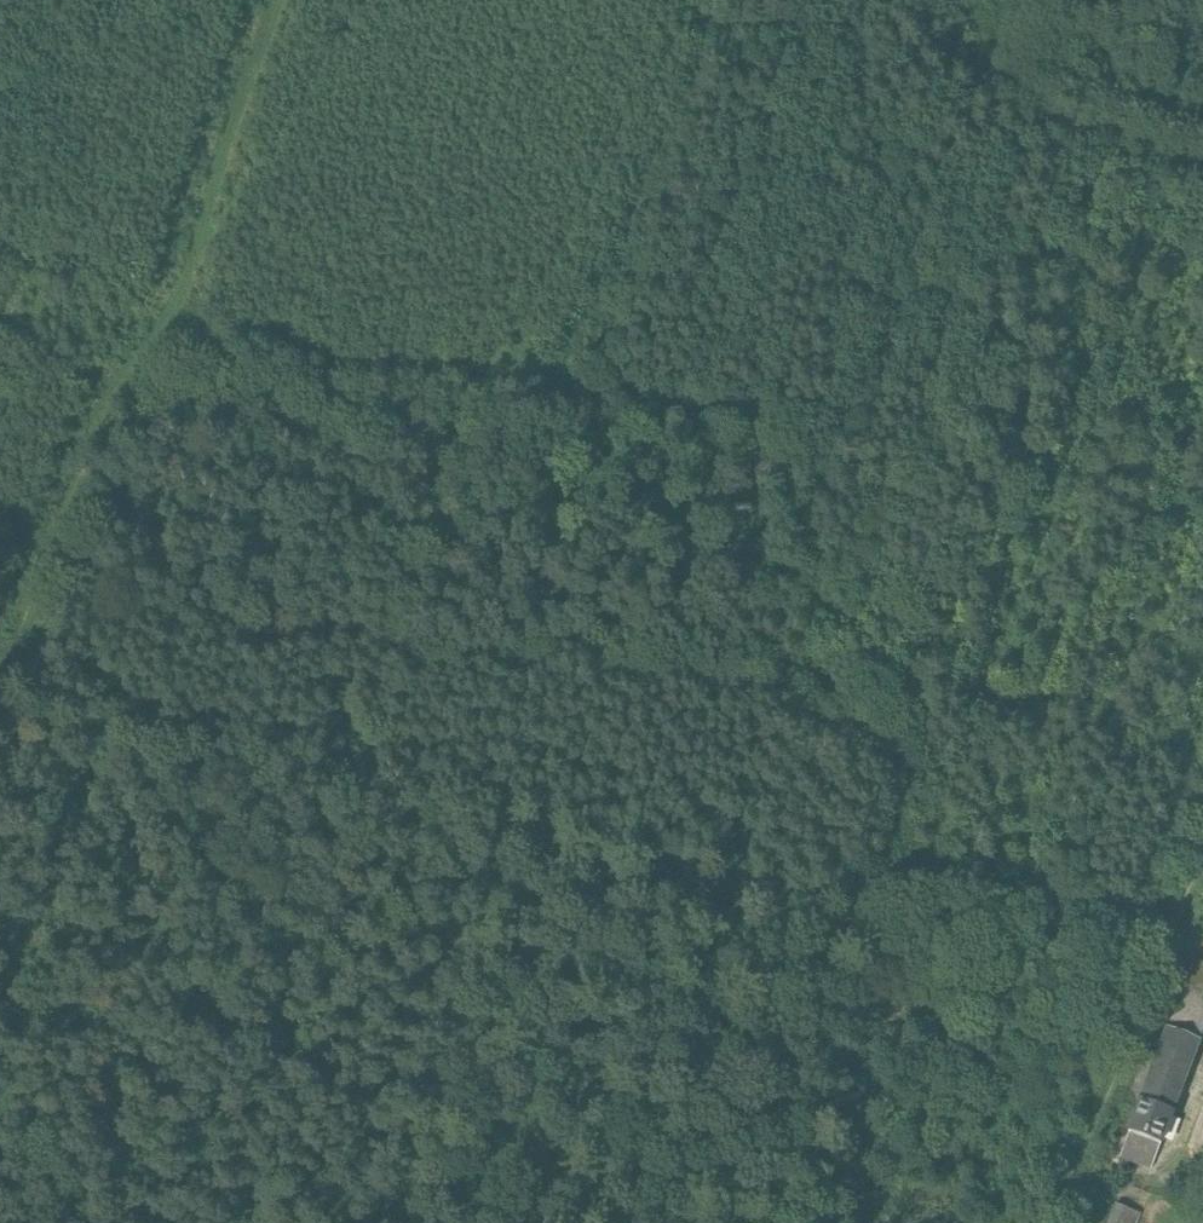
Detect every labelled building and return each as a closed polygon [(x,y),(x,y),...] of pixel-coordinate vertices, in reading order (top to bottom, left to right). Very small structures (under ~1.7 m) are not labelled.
[(1161,1147),(1200,1041),(1170,1030),(1130,1135),(1161,1147)] [(1112,1222),(1141,1222),(1145,1213),(1120,1203),(1112,1222)]
